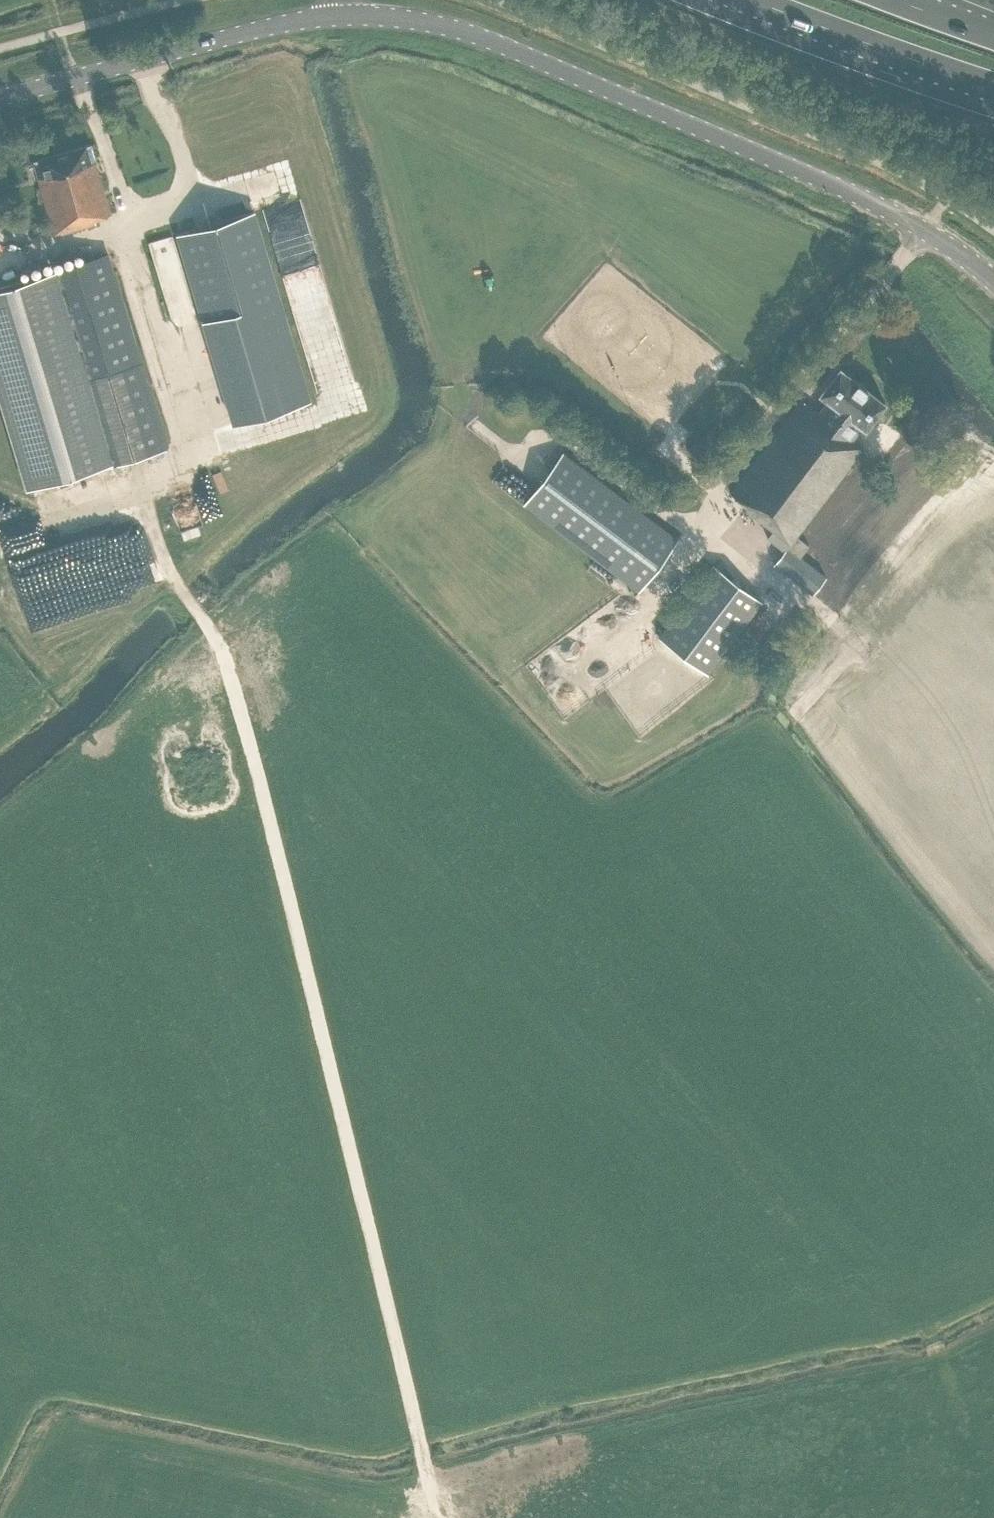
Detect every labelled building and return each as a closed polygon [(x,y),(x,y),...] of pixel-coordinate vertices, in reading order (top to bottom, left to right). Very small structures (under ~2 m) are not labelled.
[(95,220),(111,215),(99,175),(98,175),(95,164),(96,163),(90,145),(33,161),(54,235),(96,223),(95,220)] [(310,402),(253,212),(177,235),(233,425),(310,402)] [(108,254),(55,269),(56,271),(0,288),(0,403),(26,490),(113,464),(113,466),(167,449),(108,254)] [(865,429),(885,403),(840,368),(820,394),(822,396),(827,401),(818,413),(802,401),(730,494),(747,507),(745,510),(773,531),(767,539),(784,551),(773,565),(812,595),(827,576),(800,557),(808,546),(796,536),(864,448),(853,439),(862,426),(865,429)] [(677,540),(563,454),(524,505),(638,592),(677,540)] [(760,604),(711,566),(657,637),(706,675),(760,604)]
